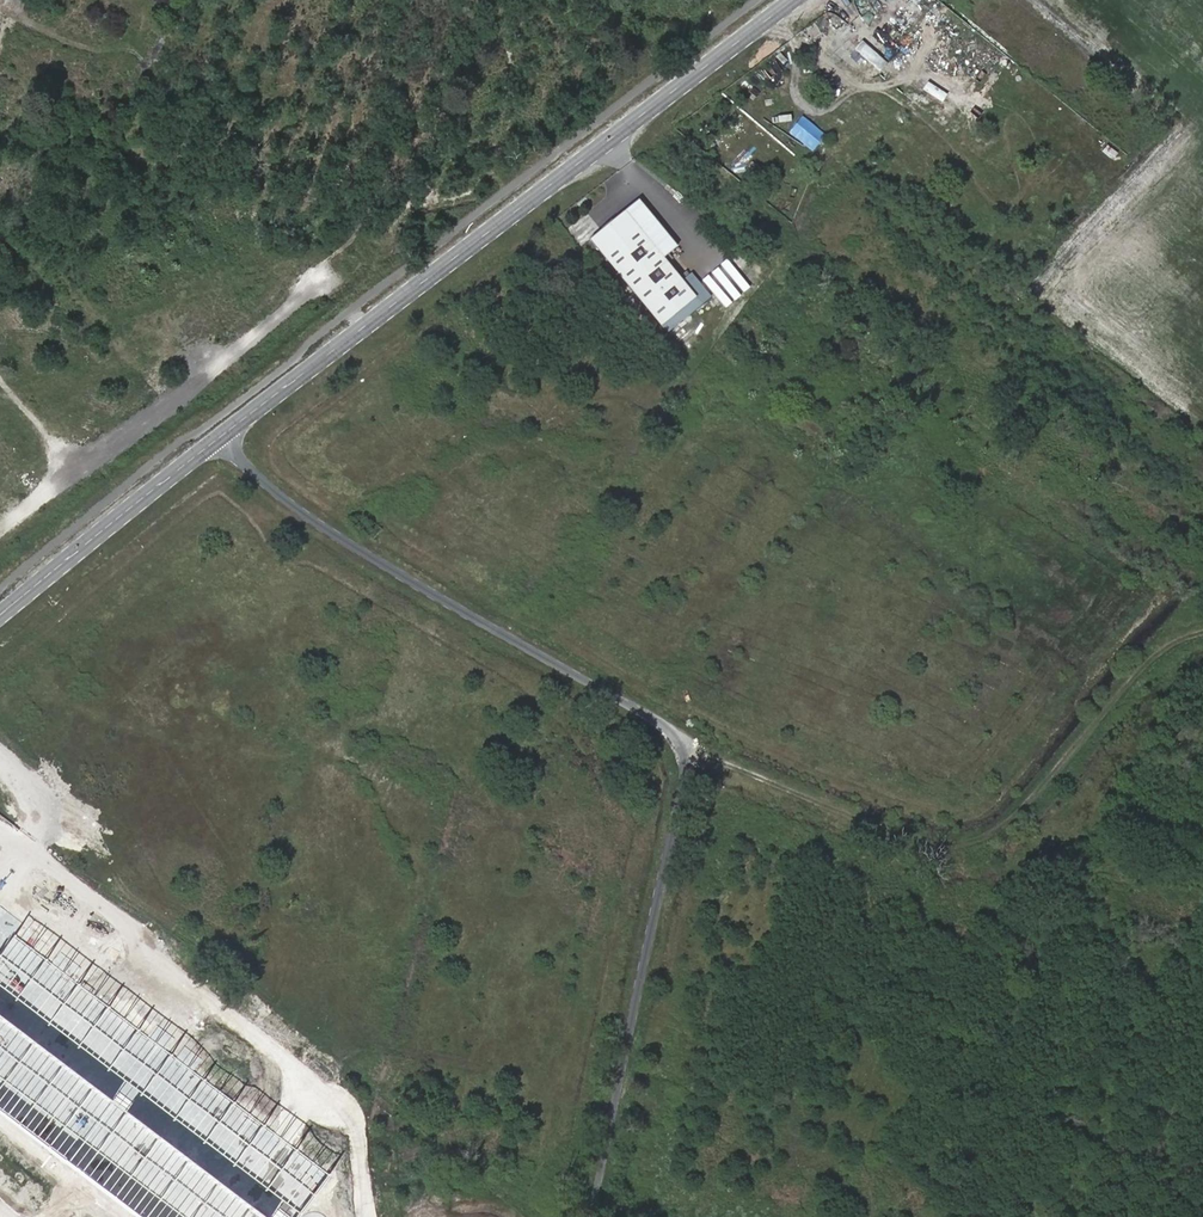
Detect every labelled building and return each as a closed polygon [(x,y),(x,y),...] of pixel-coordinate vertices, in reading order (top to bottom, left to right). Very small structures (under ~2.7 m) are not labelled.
[(726,145),(719,157),(727,162),(735,151),(726,145)] [(643,200),(630,211),(669,257),(673,253),(681,246),(643,200)] [(669,257),(630,211),(597,238),(669,325),(702,298),(692,286),(672,262),(669,257)] [(672,262),(677,258),(673,253),(669,257),(672,262)] [(674,332),(717,297),(701,278),(692,286),(702,298),(669,325),(674,332)] [(0,903),(0,1106),(143,1216),(295,1216),(326,1177),(14,936),(25,922),(0,903)]
